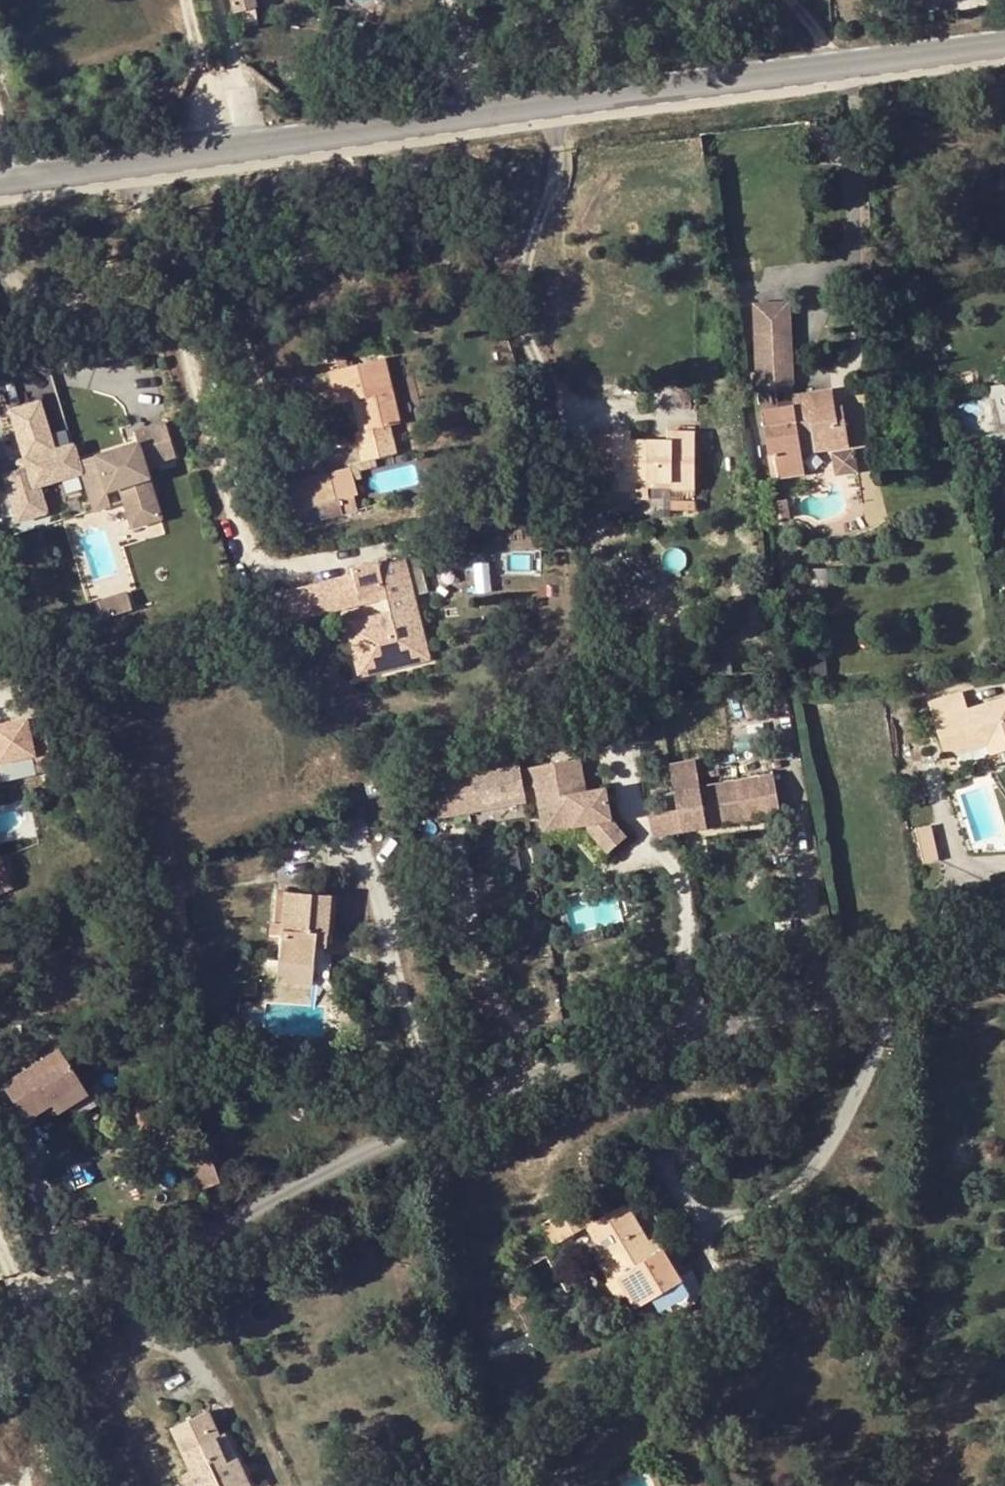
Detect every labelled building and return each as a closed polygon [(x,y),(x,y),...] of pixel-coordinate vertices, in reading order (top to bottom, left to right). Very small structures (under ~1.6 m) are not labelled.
[(236,12),(255,7),(253,0),(232,0),(236,12)] [(255,7),(236,12),(240,25),(258,20),(255,7)] [(974,18),(982,17),(981,8),(973,10),(974,18)] [(753,304),(754,333),(782,332),(783,383),(756,384),(760,410),(784,407),(785,416),(797,414),(795,396),(789,383),(786,303),(753,304)] [(756,384),(783,383),(782,332),(754,333),(756,384)] [(397,423),(387,383),(381,358),(340,368),(331,370),(338,402),(351,399),(360,397),(366,430),(358,432),(356,432),(362,460),(393,454),(387,426),(397,423)] [(329,362),(331,370),(340,368),(338,360),(329,362)] [(1004,421),(1004,384),(996,384),(996,421),(1004,421)] [(844,418),(836,418),(834,405),(832,391),(795,396),(797,414),(798,420),(786,422),(785,416),(784,407),(760,410),(766,453),(773,453),(777,476),(805,472),(802,453),(849,446),(844,418)] [(360,397),(351,399),(358,432),(366,430),(360,397)] [(836,418),(844,418),(842,403),(834,405),(836,418)] [(120,489),(132,527),(160,519),(146,466),(174,457),(165,426),(135,434),(139,447),(85,462),(95,496),(120,489)] [(613,476),(613,490),(630,491),(630,481),(647,481),(673,482),(673,488),(694,488),(695,441),(668,439),(632,439),(631,431),(614,430),(614,433),(613,476)] [(668,439),(695,441),(695,432),(668,431),(668,439)] [(363,479),(359,464),(350,467),(354,482),(363,479)] [(350,467),(286,483),(293,510),(333,500),(336,511),(359,505),(356,493),(354,482),(350,467)] [(647,481),(630,481),(630,491),(629,497),(647,497),(647,487),(647,481)] [(385,600),(411,595),(403,560),(376,566),(375,562),(349,568),(354,593),(365,591),(380,588),(383,599),(385,600)] [(99,590),(105,606),(133,595),(127,580),(99,590)] [(365,591),(367,602),(383,599),(380,588),(365,591)] [(388,614),(414,609),(411,595),(385,600),(388,614)] [(414,609),(388,614),(369,618),(370,625),(345,629),(355,675),(402,667),(400,658),(423,652),(414,609)] [(370,625),(369,618),(344,623),(345,629),(370,625)] [(946,755),(954,752),(989,741),(999,738),(1002,750),(1004,749),(1004,698),(969,708),(963,688),(929,699),(946,755)] [(0,726),(0,738),(8,763),(32,759),(34,766),(51,763),(44,726),(26,729),(25,722),(0,726)] [(989,741),(993,753),(1002,750),(999,738),(989,741)] [(954,752),(946,755),(951,773),(960,770),(954,752)] [(584,777),(580,759),(534,766),(522,768),(521,768),(521,761),(462,770),(437,774),(440,796),(466,791),(468,809),(525,799),(524,787),(536,786),(544,832),(583,825),(608,852),(626,837),(611,819),(605,788),(586,791),(570,793),(568,780),(584,777)] [(522,768),(534,766),(533,759),(521,761),(521,768),(522,768)] [(696,760),(672,764),(679,809),(658,812),(660,828),(681,824),(682,828),(779,812),(773,772),(699,784),(696,760)] [(570,793),(586,791),(584,777),(568,780),(570,793)] [(466,791),(440,796),(444,813),(468,809),(466,791)] [(917,827),(924,861),(940,858),(932,823),(917,827)] [(12,888),(0,856),(0,892),(12,888)] [(313,946),(324,946),(328,895),(284,890),(284,893),(274,893),(272,934),(280,935),(278,959),(312,962),(313,946)] [(961,939),(963,955),(978,952),(975,938),(961,939)] [(312,962),(278,959),(276,980),(310,984),(312,962)] [(50,1103),(80,1083),(57,1049),(3,1084),(25,1120),(50,1103)] [(80,1083),(50,1103),(57,1114),(87,1094),(80,1083)] [(182,1132),(203,1187),(218,1182),(199,1126),(182,1132)] [(595,1220),(583,1199),(565,1210),(578,1231),(586,1226),(602,1253),(616,1276),(635,1307),(653,1297),(683,1280),(656,1234),(647,1240),(625,1203),(595,1220)] [(578,1231),(565,1210),(541,1223),(554,1245),(578,1231)] [(594,1258),(608,1281),(616,1276),(602,1253),(594,1258)] [(683,1280),(653,1297),(665,1319),(695,1300),(683,1280)] [(520,1288),(510,1295),(520,1311),(530,1305),(520,1288)] [(213,1437),(217,1435),(205,1410),(171,1425),(189,1470),(183,1472),(188,1485),(247,1485),(234,1457),(223,1461),(213,1437)] [(223,1461),(234,1457),(224,1432),(217,1435),(213,1437),(223,1461)]
